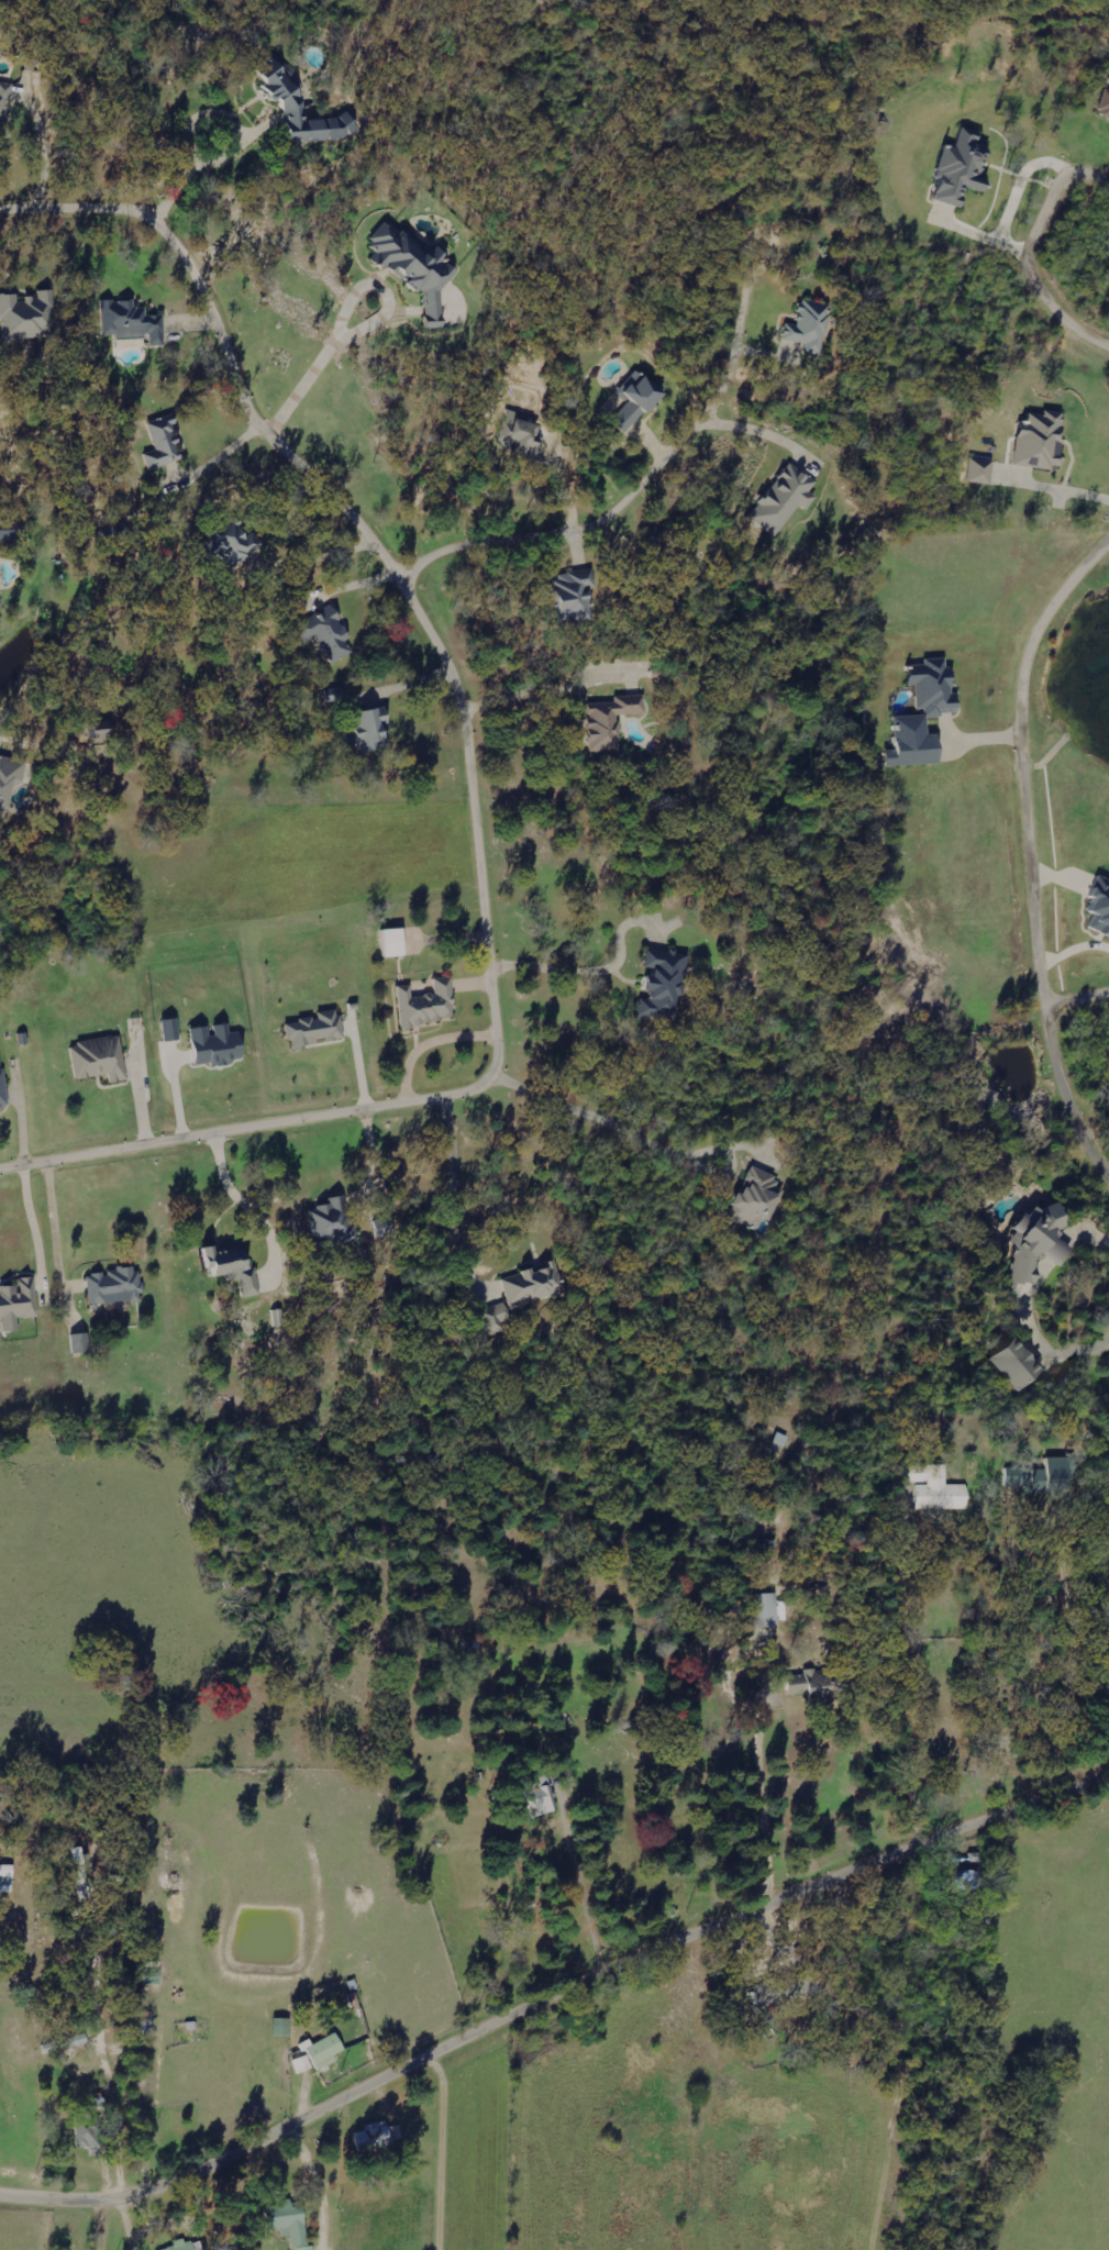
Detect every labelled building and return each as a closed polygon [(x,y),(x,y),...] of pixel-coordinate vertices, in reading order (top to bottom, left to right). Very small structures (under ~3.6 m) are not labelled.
[(290,142),(362,136),(360,112),(305,117),(301,66),(268,69),(269,88),(275,88),(276,99),(286,98),(290,142)] [(7,122),(15,82),(0,79),(0,120),(7,122)] [(1099,114),(1108,117),(1108,89),(1107,88),(1099,114)] [(964,207),(969,187),(987,191),(991,178),(983,176),(990,150),(979,147),(983,133),(963,128),(958,148),(946,145),(939,171),(943,172),(936,199),(964,207)] [(448,327),(449,264),(451,264),(452,244),(427,244),(427,233),(398,233),(398,229),(375,228),(374,265),(399,265),(399,277),(412,277),(412,290),(427,291),(427,327),(448,327)] [(1,293),(3,338),(55,335),(53,289),(40,290),(40,296),(22,297),(22,292),(1,293)] [(820,355),(836,304),(806,295),(797,325),(788,322),(783,337),(807,345),(805,350),(820,355)] [(103,300),(104,337),(151,336),(151,345),(166,345),(166,314),(149,315),(148,306),(137,306),(137,299),(103,300)] [(647,409),(651,413),(669,392),(640,368),(619,393),(629,401),(613,420),(627,432),(647,409)] [(1016,464),(1055,470),(1056,465),(1061,466),(1068,413),(1046,410),(1046,415),(1031,413),(1030,422),(1022,421),(1016,464)] [(149,422),(157,449),(145,452),(150,469),(184,459),(178,439),(177,440),(172,425),(179,423),(176,414),(149,422)] [(499,445),(540,456),(545,437),(538,435),(541,426),(507,416),(499,445)] [(993,483),(995,460),(971,458),(969,481),(993,483)] [(809,509),(817,496),(811,492),(819,480),(790,461),(753,519),(780,536),(800,503),(809,509)] [(209,560),(227,557),(228,561),(264,554),(260,530),(246,533),(244,521),(209,528),(212,543),(205,544),(209,560)] [(560,620),(594,619),(593,571),(559,572),(560,620)] [(943,763),(941,735),(930,735),(929,716),(957,714),(954,657),(926,659),(926,667),(911,668),(912,685),(918,685),(919,713),(896,715),(898,749),(888,749),(889,766),(943,763)] [(646,694),(616,696),(616,702),(590,704),(592,751),(621,750),(619,715),(647,714),(646,694)] [(353,714),(358,737),(348,739),(350,747),(359,745),(361,754),(394,747),(387,715),(383,716),(382,707),(353,714)] [(0,755),(0,820),(9,822),(18,780),(26,781),(30,762),(0,755)] [(1101,875),(1091,897),(1095,899),(1090,911),(1096,913),(1091,926),(1108,934),(1108,878),(1101,875)] [(408,956),(407,928),(386,929),(387,957),(408,956)] [(671,1018),(679,1005),(679,1003),(685,992),(686,985),(689,979),(691,959),(677,952),(658,950),(652,946),(647,954),(646,964),(651,967),(650,977),(647,977),(645,988),(652,992),(649,999),(640,998),(639,1016),(671,1018)] [(398,986),(402,1025),(457,1020),(453,977),(435,979),(436,993),(414,995),(413,985),(398,986)] [(345,1041),(342,1010),(319,1012),(320,1018),(287,1022),(289,1040),(294,1039),(295,1047),(345,1041)] [(182,1039),(178,1017),(163,1020),(166,1041),(182,1039)] [(192,1028),(197,1066),(247,1060),(243,1032),(232,1034),(231,1023),(213,1026),(192,1028)] [(71,1044),(77,1080),(110,1074),(112,1083),(129,1080),(121,1035),(71,1044)] [(12,1110),(6,1068),(0,1069),(0,1112),(12,1110)] [(731,1218),(759,1229),(763,1218),(770,1220),(786,1180),(751,1166),(731,1218)] [(309,1211),(315,1245),(338,1241),(339,1245),(357,1241),(349,1195),(318,1200),(320,1209),(309,1211)] [(1012,1282),(1039,1284),(1039,1271),(1038,1267),(1038,1260),(1069,1262),(1071,1262),(1071,1247),(1070,1243),(1061,1242),(1062,1228),(1071,1226),(1064,1203),(1040,1211),(1025,1215),(1025,1223),(1015,1226),(1013,1238),(1014,1241),(1012,1282)] [(244,1298),(259,1295),(250,1244),(206,1252),(211,1278),(229,1275),(230,1281),(240,1279),(244,1298)] [(503,1278),(514,1307),(566,1289),(556,1260),(503,1278)] [(88,1273),(91,1306),(144,1300),(141,1268),(88,1273)] [(38,1317),(36,1277),(18,1278),(18,1285),(1,1286),(1,1293),(0,1293),(0,1318),(4,1318),(5,1332),(20,1331),(20,1318),(38,1317)] [(479,1320),(485,1319),(489,1334),(513,1328),(506,1300),(476,1308),(479,1320)] [(72,1335),(73,1353),(91,1352),(91,1334),(72,1335)] [(993,1361),(1021,1393),(1047,1370),(1019,1338),(993,1361)] [(1007,1486),(1037,1486),(1037,1491),(1075,1491),(1075,1457),(1049,1457),(1049,1467),(1006,1467),(1007,1486)] [(920,1509),(970,1508),(970,1484),(949,1485),(948,1465),(905,1465),(905,1483),(919,1483),(920,1509)] [(761,1628),(782,1627),(780,1593),(759,1594),(761,1628)] [(790,1687),(844,1687),(844,1669),(804,1669),(804,1675),(789,1675),(790,1687)] [(544,1812),(557,1809),(552,1784),(533,1788),(535,1798),(530,1799),(532,1810),(543,1807),(544,1812)] [(15,1892),(16,1864),(0,1864),(0,1891),(15,1892)] [(146,1984),(162,1984),(162,1969),(145,1969),(146,1984)] [(338,2060),(336,2055),(347,2048),(338,2031),(308,2049),(321,2070),(338,2060)] [(89,2042),(87,2033),(58,2040),(61,2049),(89,2042)] [(294,2060),(299,2073),(314,2067),(309,2054),(294,2060)] [(77,2117),(78,2146),(100,2145),(99,2116),(77,2117)] [(356,2132),(360,2153),(394,2146),(389,2120),(368,2124),(369,2130),(356,2132)] [(315,2245),(310,2246),(305,2199),(268,2202),(271,2230),(283,2229),(284,2235),(292,2234),(293,2247),(298,2246),(299,2249),(316,2249),(315,2245)] [(201,2240),(188,2243),(186,2237),(174,2240),(175,2245),(162,2249),(204,2249),(201,2240)]
